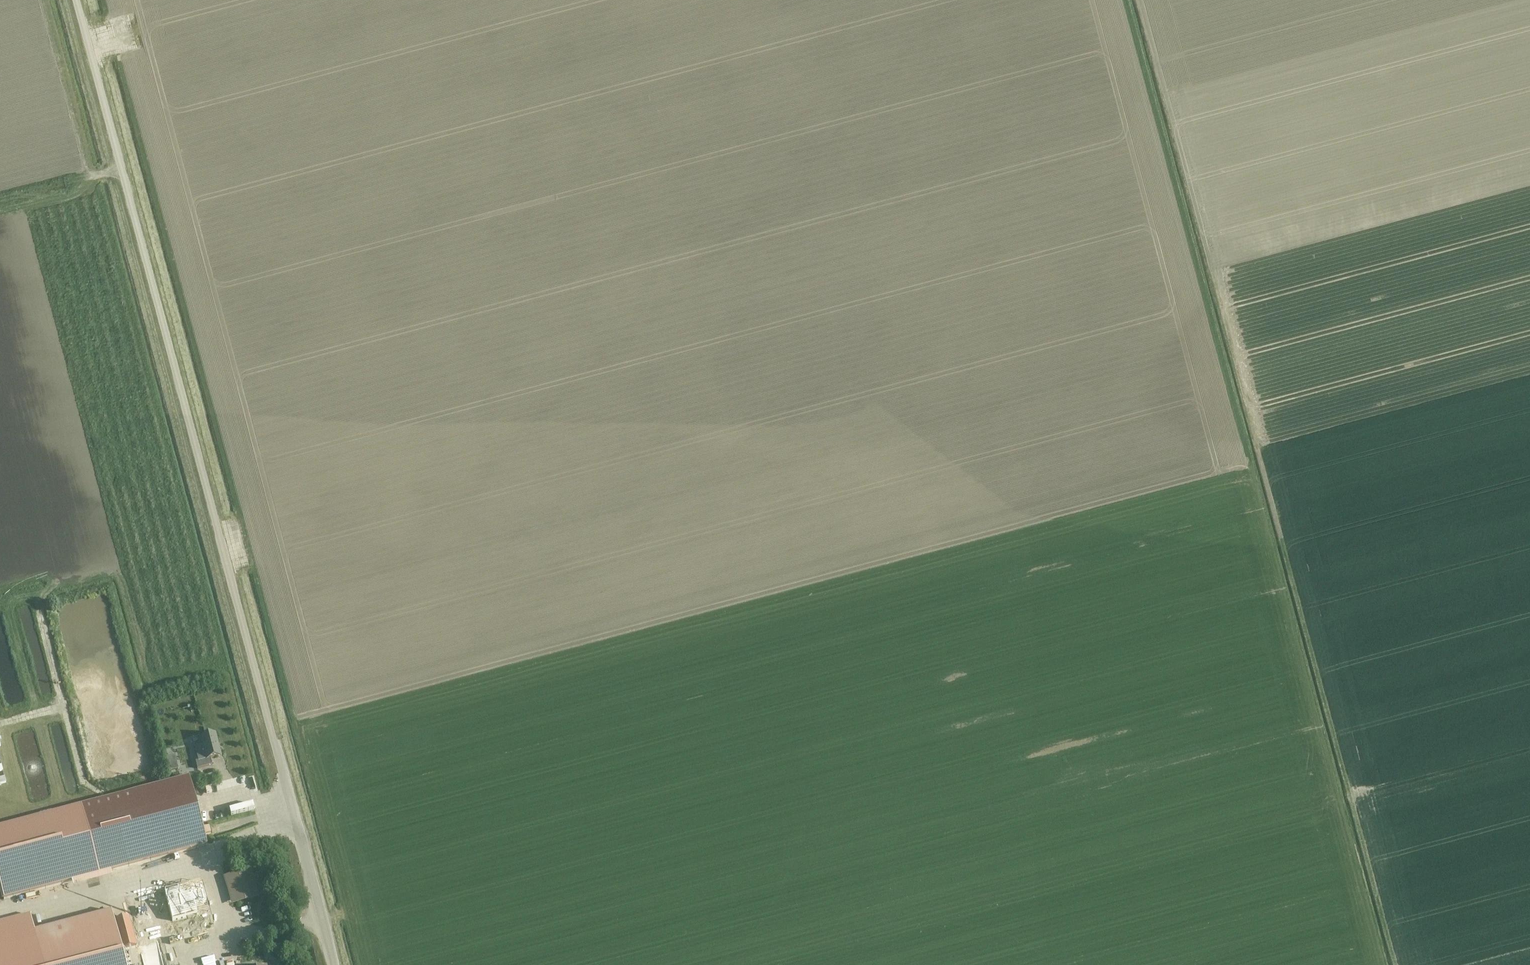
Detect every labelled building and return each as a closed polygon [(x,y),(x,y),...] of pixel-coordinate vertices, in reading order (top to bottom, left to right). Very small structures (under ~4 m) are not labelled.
[(197,768),(212,764),(211,758),(221,755),(215,733),(201,737),(202,742),(194,745),(198,760),(196,761),(197,768)] [(177,760),(168,762),(170,770),(178,768),(177,760)] [(209,827),(203,829),(189,777),(0,827),(0,884),(4,899),(207,845),(205,835),(211,834),(209,827)] [(10,794),(0,797),(0,803),(11,800),(10,794)] [(251,871),(225,877),(231,897),(256,890),(251,871)] [(165,891),(172,921),(186,917),(184,909),(203,903),(206,901),(202,886),(191,884),(165,891)] [(223,889),(216,892),(227,924),(234,922),(223,889)] [(97,925),(43,940),(41,930),(35,931),(30,915),(0,923),(0,964),(126,964),(122,951),(137,947),(129,917),(114,921),(97,925)] [(228,962),(236,960),(234,954),(226,957),(228,962)]
